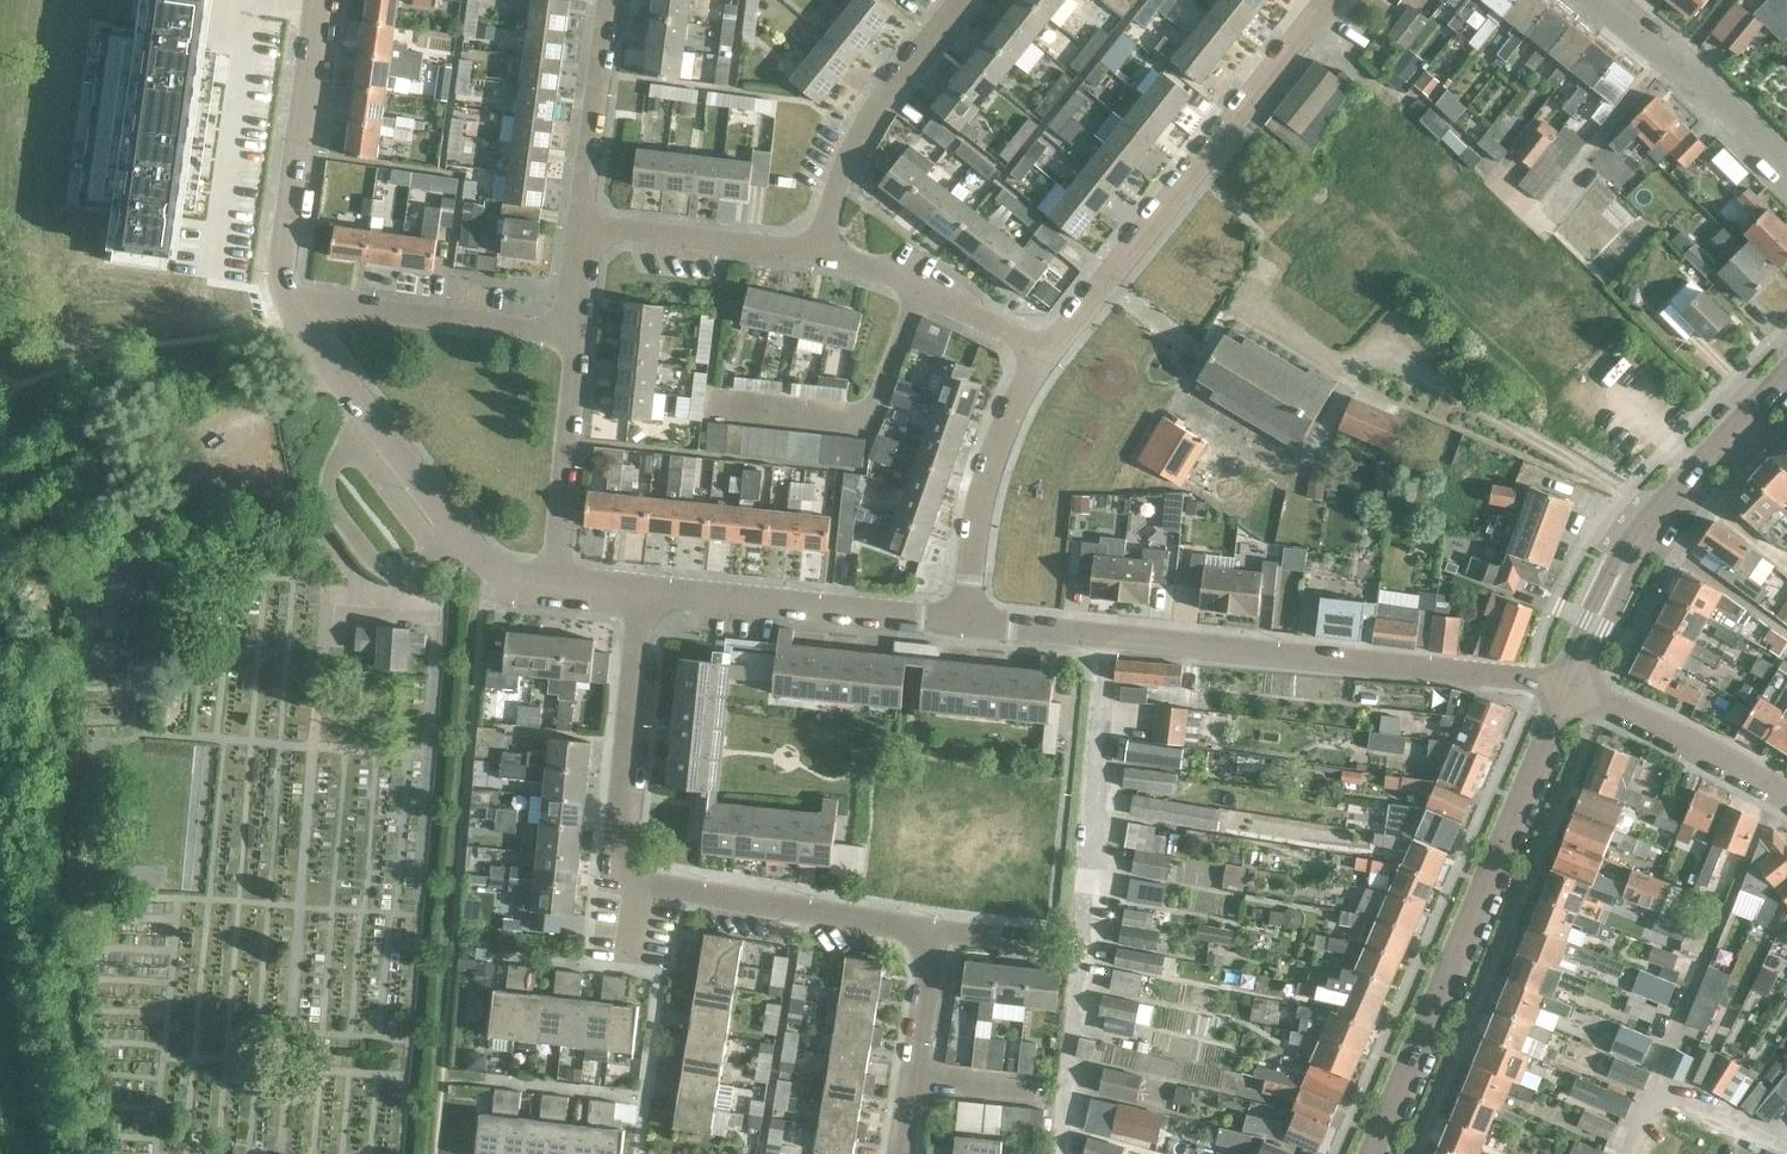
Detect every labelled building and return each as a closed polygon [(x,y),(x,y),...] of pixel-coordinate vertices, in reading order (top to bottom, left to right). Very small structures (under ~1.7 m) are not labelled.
[(107,210),(114,211),(109,251),(164,259),(171,209),(179,210),(192,212),(214,53),(201,52),(193,51),(200,0),(144,0),(139,33),(132,32),(101,28),(76,205),(107,210)] [(365,20),(395,24),(399,0),(368,0),(365,20)] [(430,0),(412,0),(411,7),(429,9),(430,0)] [(565,32),(569,2),(555,0),(532,0),(529,27),(565,32)] [(652,18),(688,23),(691,0),(654,0),(652,18)] [(759,12),(760,0),(748,0),(746,10),(759,12)] [(844,14),(873,37),(891,14),(874,0),(856,0),(844,14)] [(1028,0),(1020,0),(1006,19),(1034,41),(1052,19),(1028,0)] [(1071,0),(1028,0),(1052,19),(1061,26),(1078,6),(1071,0)] [(1124,0),(1103,0),(1101,1),(1124,18),(1132,7),(1124,0)] [(1157,10),(1165,0),(1149,0),(1147,2),(1157,10)] [(1211,14),(1240,36),(1259,12),(1243,0),(1222,0),(1211,14)] [(1259,12),(1269,0),(1243,0),(1259,12)] [(1469,1),(1448,27),(1456,34),(1481,2),(1483,0),(1467,0),(1469,1)] [(1469,46),(1476,52),(1486,40),(1503,20),(1518,0),(1483,0),(1481,2),(1492,11),(1487,18),(1489,20),(1469,46)] [(1503,20),(1513,28),(1507,36),(1510,39),(1495,57),(1497,58),(1504,64),(1525,38),(1550,6),(1543,0),(1518,0),(1503,20)] [(1667,1),(1668,2),(1668,7),(1676,13),(1680,12),(1692,21),(1708,0),(1668,0),(1667,1)] [(1768,0),(1786,18),(1786,0),(1769,0),(1768,0)] [(468,2),(466,19),(478,20),(480,3),(468,2)] [(1157,10),(1147,2),(1133,19),(1143,27),(1157,10)] [(738,7),(726,5),(723,27),(735,29),(738,7)] [(1550,6),(1525,38),(1537,47),(1534,51),(1536,53),(1520,73),(1528,80),(1548,56),(1573,24),(1565,17),(1564,12),(1558,7),(1553,8),(1550,6)] [(1406,51),(1428,22),(1411,8),(1388,37),(1406,51)] [(759,12),(746,10),(743,34),(756,36),(759,12)] [(1738,55),(1762,25),(1746,12),(1721,42),(1738,55)] [(873,37),(844,14),(827,36),(855,59),(873,37)] [(1211,14),(1192,37),(1221,60),(1240,36),(1211,14)] [(688,23),(652,18),(648,46),(684,51),(688,23)] [(478,20),(466,19),(463,36),(475,38),(478,20)] [(1006,19),(987,41),(1016,64),(1028,73),(1044,53),(1032,43),(1034,41),(1006,19)] [(395,24),(365,20),(360,56),(422,64),(423,55),(406,53),(407,47),(392,45),(395,24)] [(479,24),(477,38),(493,40),(495,26),(479,24)] [(1570,74),(1595,41),(1588,35),(1587,30),(1581,25),(1576,27),(1573,24),(1548,56),(1559,65),(1556,68),(1558,70),(1546,85),(1555,92),(1570,74)] [(529,27),(525,57),(561,61),(565,32),(529,27)] [(735,29),(723,27),(720,52),(732,53),(735,29)] [(1100,29),(1085,47),(1095,55),(1110,37),(1100,29)] [(855,59),(827,36),(809,58),(838,81),(855,59)] [(1221,60),(1192,37),(1182,51),(1165,38),(1156,50),(1201,85),(1221,60)] [(987,41),(969,63),(997,86),(1016,64),(987,41)] [(1578,91),(1563,110),(1572,117),(1593,92),(1593,91),(1617,59),(1609,53),(1609,47),(1602,43),(1598,44),(1595,41),(1570,74),(1581,82),(1576,89),(1578,91)] [(1100,62),(1109,70),(1123,53),(1113,45),(1100,62)] [(684,51),(648,46),(644,75),(680,80),(684,51)] [(1095,55),(1085,47),(1071,66),(1081,74),(1095,55)] [(360,56),(355,89),(386,93),(388,76),(419,80),(422,64),(360,56)] [(561,61),(525,57),(521,86),(557,91),(561,61)] [(1402,57),(1391,70),(1406,82),(1417,68),(1402,57)] [(838,81),(809,58),(791,82),(819,104),(838,81)] [(1497,58),(1493,62),(1500,68),(1504,64),(1497,58)] [(1593,91),(1593,92),(1604,101),(1602,104),(1604,106),(1592,121),(1600,128),(1640,77),(1631,70),(1631,65),(1625,61),(1621,62),(1617,59),(1593,91)] [(460,60),(458,77),(470,79),(472,61),(460,60)] [(1109,70),(1100,62),(1086,79),(1095,87),(1109,70)] [(728,87),(731,65),(719,63),(716,85),(728,87)] [(997,86),(969,63),(952,85),(980,108),(997,86)] [(1309,161),(1354,84),(1342,73),(1337,79),(1316,63),(1265,126),(1309,161)] [(439,68),(435,100),(447,102),(451,70),(439,68)] [(1390,73),(1384,80),(1396,92),(1403,85),(1390,73)] [(1050,93),(1059,100),(1074,82),(1064,74),(1050,93)] [(1164,74),(1145,98),(1173,120),(1192,97),(1164,74)] [(1413,88),(1426,99),(1438,85),(1425,74),(1413,88)] [(470,79),(458,77),(456,94),(467,96),(470,79)] [(554,120),(557,91),(521,86),(506,84),(502,113),(517,115),(554,120)] [(674,100),(676,88),(652,85),(650,97),(674,100)] [(980,108),(952,85),(932,109),(973,143),(980,134),(967,123),(980,108)] [(676,88),(674,100),(680,101),(698,103),(699,91),(676,88)] [(382,118),(384,106),(386,93),(355,89),(350,122),(412,130),(413,122),(414,121),(414,120),(396,118),(396,120),(382,118)] [(731,108),(733,95),(709,92),(707,104),(731,108)] [(1062,110),(1072,117),(1085,100),(1076,92),(1062,110)] [(1059,100),(1050,93),(1035,111),(1045,119),(1059,100)] [(756,99),(733,95),(731,108),(755,111),(756,99)] [(1173,120),(1145,98),(1126,121),(1154,144),(1173,120)] [(1658,166),(1670,154),(1691,133),(1656,99),(1629,126),(1630,127),(1609,147),(1619,157),(1639,136),(1653,150),(1647,156),(1658,166)] [(1417,101),(1410,109),(1420,119),(1428,111),(1417,101)] [(1072,117),(1062,110),(1048,127),(1058,134),(1072,117)] [(1420,119),(1419,120),(1439,140),(1448,130),(1449,129),(1429,110),(1428,111),(1420,119)] [(1095,137),(1106,146),(1134,169),(1154,144),(1126,121),(1125,123),(1114,114),(1095,137)] [(554,120),(517,115),(513,144),(550,149),(554,120)] [(453,118),(450,136),(462,137),(464,120),(453,118)] [(1014,137),(1024,145),(1039,126),(1029,119),(1014,137)] [(922,133),(946,151),(956,138),(932,120),(922,133)] [(412,130),(423,132),(424,123),(414,121),(413,122),(412,130)] [(412,130),(350,122),(345,156),(376,161),(380,136),(393,138),(393,140),(411,142),(412,130)] [(1565,129),(1558,137),(1578,153),(1584,145),(1565,129)] [(1448,130),(1439,140),(1459,159),(1468,150),(1448,130)] [(1485,132),(1476,142),(1488,152),(1497,142),(1485,132)] [(1535,132),(1514,158),(1531,172),(1535,167),(1543,157),(1550,147),(1552,145),(1550,144),(1536,133),(1535,132)] [(1691,133),(1670,154),(1686,170),(1706,149),(1691,133)] [(462,137),(450,136),(448,153),(459,154),(462,137)] [(1024,145),(1014,137),(1000,156),(1010,164),(1024,145)] [(1552,145),(1550,147),(1570,163),(1578,153),(1558,137),(1552,145)] [(463,139),(461,154),(473,155),(475,140),(463,139)] [(1024,158),(1033,166),(1047,149),(1037,141),(1024,158)] [(972,167),(980,157),(963,143),(955,153),(972,167)] [(513,144),(510,173),(546,178),(550,149),(513,144)] [(1134,169),(1106,146),(1088,169),(1116,191),(1134,169)] [(905,206),(928,177),(935,167),(910,147),(880,186),(905,206)] [(1550,147),(1543,157),(1562,173),(1570,163),(1550,147)] [(1459,159),(1459,160),(1472,172),(1482,161),(1469,148),(1468,150),(1459,159)] [(1724,148),(1712,160),(1721,169),(1733,157),(1724,148)] [(663,190),(668,154),(638,151),(634,186),(663,190)] [(696,158),(668,154),(663,190),(691,193),(696,158)] [(980,157),(972,167),(989,180),(997,170),(980,157)] [(1543,157),(1535,167),(1554,183),(1562,173),(1543,157)] [(696,158),(691,193),(719,196),(724,161),(696,158)] [(1033,166),(1024,158),(1010,175),(1020,183),(1033,166)] [(724,161),(719,196),(749,200),(753,165),(724,161)] [(1531,172),(1527,177),(1546,193),(1554,183),(1535,167),(1531,172)] [(1116,191),(1088,169),(1069,192),(1097,215),(1116,191)] [(414,173),(412,189),(426,191),(428,175),(414,173)] [(546,178),(510,173),(506,202),(540,207),(542,208),(546,178)] [(1039,174),(1034,181),(1043,189),(1049,182),(1039,174)] [(951,195),(928,177),(905,206),(928,224),(951,195)] [(1527,177),(1519,187),(1538,203),(1546,193),(1527,177)] [(465,181),(463,196),(463,197),(474,199),(476,183),(465,181)] [(951,195),(929,224),(953,242),(975,213),(963,204),(970,195),(958,186),(951,195)] [(1012,213),(1020,203),(1002,189),(994,199),(1012,213)] [(1097,215),(1069,192),(1048,218),(1077,240),(1097,215)] [(1749,240),(1768,259),(1779,270),(1783,266),(1785,269),(1786,267),(1786,230),(1747,192),(1738,201),(1751,213),(1748,217),(1756,224),(1745,236),(1749,240)] [(402,237),(397,267),(432,272),(438,226),(451,228),(455,199),(442,197),(440,209),(425,207),(420,239),(402,237)] [(363,198),(361,215),(371,217),(373,200),(363,198)] [(382,234),(384,218),(383,218),(385,201),(373,200),(371,217),(369,232),(365,263),(397,267),(402,237),(382,234)] [(465,202),(459,245),(479,248),(484,205),(465,202)] [(538,225),(540,208),(540,207),(506,202),(506,203),(503,203),(503,204),(501,219),(508,220),(503,255),(535,260),(540,225),(538,225)] [(1020,203),(1012,213),(1029,227),(1037,217),(1020,203)] [(999,232),(975,213),(953,242),(976,261),(999,232)] [(1044,223),(1034,236),(1056,254),(1066,241),(1044,223)] [(365,263),(369,232),(335,227),(331,258),(365,263)] [(1720,276),(1747,303),(1772,278),(1761,267),(1768,259),(1749,240),(1741,248),(1723,230),(1712,242),(1733,263),(1720,276)] [(1023,250),(999,232),(976,261),(1000,279),(1023,250)] [(1681,232),(1671,243),(1684,257),(1695,246),(1681,232)] [(1706,279),(1717,268),(1695,246),(1684,257),(1706,279)] [(1023,250),(1000,279),(1024,297),(1046,268),(1023,250)] [(1622,277),(1619,292),(1634,296),(1638,281),(1622,277)] [(1043,279),(1032,294),(1048,306),(1059,291),(1043,279)] [(1671,305),(1660,316),(1687,343),(1697,333),(1707,343),(1730,321),(1704,294),(1697,287),(1690,287),(1671,305)] [(770,331),(778,295),(749,288),(741,324),(770,331)] [(778,295),(770,331),(797,337),(806,302),(778,295)] [(799,337),(796,351),(822,357),(825,343),(833,308),(806,302),(797,337),(799,337)] [(625,333),(660,337),(664,308),(629,304),(625,333)] [(862,315),(833,308),(825,343),(854,350),(862,315)] [(699,338),(712,340),(715,317),(702,315),(699,338)] [(1297,451),(1336,387),(1310,372),(1307,377),(1233,332),(1228,340),(1224,337),(1198,381),(1201,383),(1197,390),(1297,451)] [(660,337),(625,333),(622,361),(657,365),(660,337)] [(947,344),(917,334),(912,348),(942,358),(947,344)] [(712,340),(699,338),(696,362),(709,363),(712,340)] [(922,400),(936,405),(971,416),(981,387),(967,382),(971,369),(941,359),(936,374),(946,378),(940,393),(900,379),(895,391),(916,398),(922,400)] [(657,365),(622,361),(619,389),(654,393),(657,365)] [(692,396),(705,397),(708,374),(694,372),(692,396)] [(757,392),(759,380),(734,377),(733,389),(757,392)] [(783,382),(759,380),(757,392),(782,394),(783,382)] [(818,398),(819,386),(792,383),(790,395),(818,398)] [(847,389),(819,386),(818,398),(845,401),(847,389)] [(654,393),(619,389),(615,419),(650,423),(654,393)] [(916,398),(895,391),(890,404),(911,411),(916,398)] [(705,397),(692,396),(689,419),(702,421),(705,397)] [(1391,452),(1403,422),(1352,401),(1339,431),(1391,452)] [(971,416),(936,405),(927,432),(961,444),(971,416)] [(1180,487),(1206,445),(1181,429),(1165,419),(1139,462),(1180,487)] [(725,453),(728,424),(709,422),(706,451),(725,453)] [(744,426),(728,424),(725,453),(741,455),(744,426)] [(744,426),(741,455),(757,456),(760,428),(744,426)] [(760,428),(757,456),(772,458),(775,429),(760,428)] [(791,431),(775,429),(772,458),(788,460),(791,431)] [(791,431),(788,460),(802,461),(805,433),(791,431)] [(894,456),(916,463),(950,475),(961,444),(927,432),(920,451),(877,436),(873,448),(894,456)] [(805,433),(802,461),(818,463),(820,434),(805,433)] [(820,434),(818,463),(833,465),(835,436),(820,434)] [(850,438),(835,436),(833,465),(847,466),(850,438)] [(850,438),(847,466),(862,468),(865,439),(850,438)] [(1771,457),(1786,473),(1786,441),(1771,457)] [(615,529),(622,466),(623,450),(594,447),(593,463),(609,464),(606,494),(587,492),(583,526),(615,529)] [(890,468),(894,456),(873,448),(868,460),(890,468)] [(640,454),(638,471),(649,472),(650,455),(640,454)] [(1750,479),(1779,508),(1786,500),(1786,473),(1771,457),(1750,479)] [(950,475),(916,463),(906,490),(941,502),(950,475)] [(622,466),(615,529),(645,532),(649,499),(631,497),(634,467),(622,466)] [(1325,501),(1329,472),(1313,469),(1308,499),(1325,501)] [(738,508),(735,542),(766,545),(769,511),(751,510),(752,500),(759,500),(762,473),(742,470),(741,478),(740,494),(738,508)] [(665,501),(649,499),(645,532),(676,536),(682,472),(669,471),(665,501)] [(694,473),(682,472),(676,536),(706,539),(709,505),(691,503),(694,473)] [(843,474),(841,490),(854,494),(860,475),(843,474)] [(727,493),(740,494),(741,478),(729,477),(727,493)] [(1750,479),(1727,503),(1771,545),(1774,546),(1786,533),(1786,534),(1786,515),(1779,508),(1750,479)] [(786,513),(769,511),(766,545),(795,548),(802,485),(789,483),(786,513)] [(814,486),(802,485),(795,548),(826,551),(829,518),(811,516),(814,486)] [(1515,509),(1518,491),(1494,487),(1491,505),(1515,509)] [(1542,567),(1548,570),(1549,568),(1573,503),(1532,488),(1520,524),(1500,517),(1490,543),(1510,551),(1508,554),(1520,559),(1542,567)] [(855,506),(859,507),(862,496),(854,494),(841,490),(840,501),(855,506)] [(906,490),(896,519),(931,530),(941,502),(906,490)] [(1088,496),(1073,496),(1073,513),(1088,513),(1088,496)] [(1166,497),(1165,507),(1182,509),(1184,496),(1166,497)] [(851,555),(855,506),(840,501),(835,553),(851,555)] [(1186,501),(1184,514),(1204,515),(1205,502),(1186,501)] [(735,542),(738,508),(709,505),(706,539),(735,542)] [(869,526),(863,542),(886,550),(920,562),(931,530),(896,519),(896,520),(874,513),(869,526)] [(1714,523),(1698,545),(1723,563),(1716,573),(1754,600),(1763,587),(1748,577),(1753,570),(1762,557),(1751,549),(1714,523)] [(1082,544),(1079,577),(1092,578),(1090,599),(1119,602),(1124,561),(1126,541),(1099,538),(1098,545),(1082,544)] [(1142,563),(1124,561),(1119,602),(1149,606),(1151,585),(1166,586),(1169,553),(1144,550),(1142,563)] [(1520,559),(1508,554),(1502,570),(1472,559),(1466,575),(1485,582),(1485,583),(1514,594),(1516,591),(1524,594),(1528,582),(1543,588),(1544,585),(1548,584),(1551,576),(1547,573),(1548,570),(1542,567),(1520,559)] [(1229,614),(1234,573),(1205,570),(1207,557),(1192,556),(1188,589),(1202,590),(1199,611),(1229,614)] [(1445,562),(1442,570),(1452,574),(1455,566),(1445,562)] [(1262,576),(1234,573),(1229,614),(1258,617),(1260,596),(1274,598),(1278,565),(1263,563),(1262,576)] [(1685,574),(1672,599),(1707,619),(1722,627),(1727,617),(1737,622),(1743,626),(1751,615),(1746,612),(1722,594),(1685,574)] [(1375,628),(1372,646),(1415,651),(1416,647),(1430,649),(1433,623),(1437,597),(1437,595),(1418,593),(1418,596),(1379,591),(1377,606),(1375,628)] [(1480,635),(1472,658),(1488,660),(1513,663),(1533,612),(1510,603),(1493,596),(1485,617),(1502,622),(1495,641),(1480,635)] [(1433,623),(1430,649),(1430,653),(1456,657),(1461,621),(1447,619),(1450,598),(1437,597),(1433,623)] [(1672,599),(1658,624),(1693,643),(1702,628),(1707,630),(1709,626),(1716,630),(1713,636),(1736,649),(1742,640),(1740,639),(1741,637),(1722,627),(1707,619),(1672,599)] [(1375,628),(1377,606),(1321,600),(1317,639),(1372,646),(1375,628)] [(1644,649),(1677,668),(1681,670),(1689,654),(1716,669),(1722,659),(1693,643),(1658,624),(1644,649)] [(424,653),(425,636),(408,634),(408,630),(381,628),(381,633),(356,631),(354,650),(379,652),(378,669),(405,671),(406,652),(424,653)] [(1786,646),(1786,641),(1772,631),(1764,641),(1773,647),(1769,653),(1779,659),(1786,646)] [(532,677),(536,636),(507,633),(505,654),(488,653),(485,688),(518,691),(519,676),(532,677)] [(565,639),(536,636),(532,677),(549,679),(547,695),(559,696),(565,639)] [(565,639),(559,696),(558,701),(556,731),(570,732),(575,681),(607,684),(609,655),(593,653),(594,641),(565,639)] [(894,641),(892,655),(900,656),(902,642),(894,641)] [(909,643),(902,642),(900,656),(908,657),(909,643)] [(917,644),(909,643),(908,657),(915,658),(917,644)] [(925,645),(917,644),(915,658),(923,659),(925,645)] [(932,646),(925,645),(923,659),(931,660),(932,646)] [(940,647),(932,646),(931,660),(938,661),(940,647)] [(1677,668),(1644,649),(1630,674),(1664,693),(1695,706),(1702,695),(1669,682),(1677,668)] [(804,698),(809,654),(791,652),(776,650),(776,656),(774,670),(772,684),(771,695),(804,698)] [(713,651),(712,663),(723,664),(724,653),(713,651)] [(738,666),(739,652),(732,651),(730,665),(738,666)] [(746,653),(739,652),(738,666),(745,667),(746,653)] [(754,653),(746,653),(745,667),(752,667),(754,653)] [(761,654),(754,653),(752,667),(759,668),(761,654)] [(768,655),(761,654),(759,668),(767,669),(768,655)] [(809,654),(804,698),(836,702),(841,657),(809,654)] [(776,656),(768,655),(767,669),(774,670),(776,656)] [(841,657),(836,702),(867,705),(872,661),(841,657)] [(720,697),(723,664),(712,663),(679,660),(676,692),(720,697)] [(1761,660),(1754,673),(1764,678),(1771,666),(1761,660)] [(872,661),(867,705),(901,709),(905,664),(872,661)] [(1115,662),(1113,682),(1179,687),(1181,668),(1115,662)] [(1786,709),(1784,713),(1773,706),(1786,684),(1786,665),(1783,662),(1743,727),(1768,743),(1786,713),(1786,709)] [(952,714),(956,670),(925,666),(920,711),(952,714)] [(745,667),(743,681),(750,681),(752,667),(745,667)] [(752,667),(750,681),(758,682),(759,668),(752,667)] [(767,669),(759,668),(758,682),(765,683),(767,669)] [(767,669),(765,683),(772,684),(774,670),(767,669)] [(987,673),(956,670),(952,714),(982,717),(987,673)] [(987,673),(982,717),(1012,721),(1017,676),(987,673)] [(1053,680),(1038,679),(1017,676),(1012,721),(1044,724),(1048,725),(1049,718),(1050,710),(1051,703),(1053,680)] [(1744,683),(1737,696),(1751,704),(1758,691),(1744,683)] [(1146,706),(1147,690),(1120,688),(1119,704),(1146,706)] [(1509,710),(1477,696),(1453,691),(1447,717),(1450,718),(1467,719),(1499,733),(1501,729),(1504,730),(1511,715),(1508,714),(1509,710)] [(720,697),(676,692),(673,724),(717,729),(720,697)] [(491,729),(495,694),(482,693),(478,728),(491,729)] [(1361,694),(1361,703),(1375,705),(1376,696),(1361,694)] [(1061,704),(1051,703),(1050,710),(1060,712),(1061,704)] [(1732,706),(1724,720),(1736,727),(1743,712),(1732,706)] [(1158,707),(1153,744),(1155,744),(1182,748),(1196,750),(1198,739),(1184,737),(1187,711),(1158,707)] [(526,729),(528,709),(518,708),(516,728),(526,729)] [(538,730),(540,710),(528,709),(526,729),(538,730)] [(1060,712),(1050,710),(1049,718),(1059,719),(1060,712)] [(1768,743),(1786,754),(1786,713),(1768,743)] [(1381,717),(1379,735),(1389,736),(1399,737),(1401,719),(1381,717)] [(1462,731),(1456,744),(1488,759),(1499,733),(1467,719),(1450,718),(1447,717),(1443,717),(1441,728),(1462,731)] [(1059,719),(1049,718),(1048,725),(1059,726),(1059,719)] [(717,729),(673,724),(669,756),(713,760),(717,729)] [(1048,725),(1044,724),(1043,732),(1058,733),(1059,726),(1048,725)] [(1058,733),(1043,732),(1042,739),(1057,741),(1058,733)] [(1057,741),(1042,739),(1042,747),(1056,749),(1057,741)] [(501,754),(500,766),(587,774),(590,745),(548,740),(547,756),(527,754),(526,756),(501,754)] [(1129,741),(1126,764),(1152,768),(1179,771),(1182,748),(1155,744),(1153,744),(1129,741)] [(1488,759),(1456,744),(1452,744),(1436,742),(1431,741),(1429,757),(1449,760),(1438,784),(1439,785),(1471,799),(1488,759)] [(1584,786),(1625,803),(1635,808),(1635,807),(1651,813),(1658,816),(1677,824),(1686,801),(1667,794),(1664,801),(1657,798),(1655,802),(1640,796),(1625,789),(1637,759),(1601,744),(1584,786)] [(1056,749),(1042,747),(1041,754),(1055,756),(1056,749)] [(713,760),(669,756),(666,789),(710,793),(713,760)] [(587,774),(500,766),(499,776),(544,781),(543,798),(584,802),(587,774)] [(1333,769),(1332,781),(1366,785),(1367,772),(1333,769)] [(1174,796),(1176,776),(1125,770),(1122,789),(1174,796)] [(1427,811),(1425,811),(1445,819),(1460,825),(1462,821),(1464,823),(1470,809),(1467,807),(1471,799),(1439,785),(1438,784),(1386,777),(1385,788),(1402,790),(1427,794),(1435,794),(1427,811)] [(1625,803),(1584,786),(1573,814),(1574,815),(1613,830),(1614,831),(1625,803)] [(1711,847),(1728,805),(1696,792),(1677,840),(1688,844),(1695,827),(1706,831),(1702,839),(1703,840),(1702,844),(1711,847)] [(584,802),(543,798),(540,827),(582,831),(584,802)] [(1217,831),(1220,813),(1133,798),(1129,816),(1217,831)] [(1742,855),(1757,817),(1728,805),(1711,847),(1697,883),(1707,887),(1720,852),(1716,850),(1718,845),(1742,855)] [(706,809),(695,808),(694,815),(706,817),(706,809)] [(704,832),(703,840),(702,853),(735,857),(739,812),(706,809),(706,817),(705,825),(704,832)] [(1445,819),(1425,811),(1422,811),(1416,824),(1407,828),(1387,825),(1385,836),(1392,838),(1414,841),(1417,836),(1449,851),(1460,825),(1445,819)] [(496,812),(495,823),(516,824),(517,813),(496,812)] [(771,816),(739,812),(735,857),(766,860),(771,816)] [(706,817),(694,815),(693,823),(705,825),(706,817)] [(1650,846),(1638,841),(1614,831),(1613,830),(1574,815),(1563,842),(1603,858),(1611,839),(1619,843),(1617,848),(1645,859),(1650,846)] [(802,819),(771,816),(766,860),(797,863),(802,819)] [(1677,824),(1658,816),(1654,826),(1677,835),(1680,826),(1677,824)] [(835,822),(821,821),(802,819),(797,863),(830,867),(831,860),(832,852),(832,844),(835,822)] [(495,823),(494,834),(515,836),(516,824),(495,823)] [(705,825),(693,823),(692,831),(704,832),(705,825)] [(1150,853),(1153,838),(1154,829),(1128,825),(1124,849),(1150,853)] [(540,827),(537,855),(579,859),(582,831),(540,827)] [(1730,912),(1754,922),(1766,896),(1786,880),(1786,879),(1786,847),(1773,830),(1760,841),(1742,883),(1739,892),(1730,912)] [(704,832),(692,831),(692,839),(703,840),(704,832)] [(1392,838),(1385,836),(1374,835),(1373,846),(1390,849),(1390,850),(1408,853),(1402,866),(1399,866),(1435,882),(1446,856),(1414,841),(1392,838)] [(1168,840),(1153,838),(1150,853),(1165,856),(1168,840)] [(1563,842),(1552,870),(1616,895),(1659,912),(1671,917),(1681,889),(1632,870),(1626,884),(1601,874),(1602,873),(1597,871),(1603,858),(1563,842)] [(832,844),(832,852),(844,853),(844,845),(832,844)] [(865,848),(853,846),(852,854),(864,855),(865,848)] [(1654,847),(1652,851),(1660,855),(1662,850),(1654,847)] [(832,852),(831,860),(843,861),(844,853),(832,852)] [(1166,881),(1170,858),(1135,852),(1131,875),(1166,881)] [(1227,852),(1225,862),(1240,864),(1241,855),(1227,852)] [(864,855),(852,854),(851,862),(863,863),(864,855)] [(490,868),(489,879),(576,888),(579,859),(537,855),(536,871),(510,868),(510,870),(490,868)] [(1435,882),(1399,866),(1356,859),(1355,871),(1389,876),(1390,871),(1398,872),(1389,892),(1424,908),(1435,882)] [(831,860),(830,867),(842,869),(843,861),(831,860)] [(863,863),(851,862),(850,870),(862,871),(863,863)] [(1225,865),(1222,884),(1241,887),(1244,868),(1225,865)] [(842,869),(830,867),(829,875),(841,876),(842,869)] [(862,871),(850,870),(850,877),(862,879),(862,871)] [(1552,870),(1541,898),(1578,913),(1584,898),(1596,903),(1596,901),(1598,902),(1599,900),(1612,905),(1616,895),(1552,870)] [(469,878),(468,886),(488,887),(489,879),(469,878)] [(576,888),(489,879),(488,887),(488,890),(508,892),(507,893),(521,895),(520,912),(531,913),(573,917),(576,888)] [(1766,896),(1754,922),(1767,928),(1781,898),(1786,905),(1786,879),(1766,896)] [(1161,908),(1165,887),(1130,881),(1126,902),(1161,908)] [(1367,889),(1356,914),(1377,918),(1413,934),(1424,908),(1389,892),(1367,889)] [(1723,905),(1696,895),(1700,912),(1695,926),(1712,933),(1723,905)] [(1529,926),(1565,940),(1572,924),(1582,928),(1580,932),(1609,943),(1615,929),(1600,923),(1601,922),(1578,913),(1541,898),(1529,926)] [(469,899),(467,919),(480,920),(481,901),(469,899)] [(1282,913),(1281,922),(1285,928),(1293,930),(1300,925),(1301,917),(1297,910),(1289,909),(1282,913)] [(1145,929),(1147,915),(1125,911),(1122,925),(1145,929)] [(1270,911),(1267,925),(1279,927),(1281,922),(1282,913),(1270,911)] [(1413,934),(1377,918),(1356,914),(1342,912),(1339,925),(1364,929),(1364,928),(1372,931),(1366,944),(1401,960),(1413,934)] [(1671,917),(1659,912),(1652,931),(1683,942),(1690,924),(1671,917)] [(531,913),(530,932),(560,935),(562,916),(531,913)] [(510,918),(508,930),(524,932),(525,920),(510,918)] [(1197,925),(1195,940),(1237,947),(1240,932),(1197,925)] [(1529,926),(1518,953),(1557,968),(1573,975),(1579,962),(1595,969),(1601,955),(1565,940),(1529,926)] [(1156,953),(1160,934),(1123,927),(1119,946),(1156,953)] [(690,959),(738,967),(742,942),(703,936),(701,951),(692,949),(690,959)] [(1316,937),(1314,948),(1329,951),(1331,939),(1316,937)] [(1401,960),(1366,944),(1342,941),(1331,939),(1329,951),(1361,957),(1355,971),(1355,972),(1356,972),(1390,987),(1401,960)] [(1658,979),(1674,985),(1679,973),(1673,971),(1679,957),(1654,946),(1648,960),(1663,967),(1658,979)] [(800,949),(798,963),(811,966),(813,951),(800,949)] [(1161,976),(1164,959),(1118,950),(1115,967),(1161,976)] [(1206,953),(1205,965),(1220,967),(1222,956),(1206,953)] [(1557,968),(1518,953),(1507,981),(1552,999),(1557,985),(1583,996),(1589,982),(1573,975),(1557,968)] [(773,970),(787,973),(789,958),(776,956),(773,970)] [(738,967),(690,959),(689,968),(698,969),(696,985),(734,991),(738,967)] [(841,984),(889,992),(891,982),(882,981),(884,965),(845,959),(841,984)] [(478,964),(477,976),(492,978),(493,965),(478,964)] [(994,1003),(998,967),(967,964),(965,983),(963,1000),(981,1002),(978,1022),(992,1024),(994,1003)] [(509,967),(507,986),(520,987),(522,968),(509,967)] [(1029,971),(998,967),(994,1003),(1025,1006),(1029,971)] [(522,968),(520,987),(533,989),(535,969),(522,968)] [(1312,974),(1309,985),(1345,993),(1365,1003),(1380,1009),(1390,987),(1356,972),(1355,972),(1355,971),(1343,969),(1340,981),(1320,976),(1312,974)] [(787,973),(773,970),(771,985),(784,987),(787,973)] [(1029,971),(1025,1006),(1056,1010),(1060,974),(1029,971)] [(1674,985),(1658,979),(1640,971),(1632,992),(1665,1006),(1674,985)] [(557,972),(555,991),(567,992),(569,973),(557,972)] [(1138,997),(1141,977),(1113,972),(1110,991),(1138,997)] [(569,973),(567,992),(580,994),(582,975),(578,974),(569,973)] [(604,977),(602,996),(615,998),(617,979),(604,977)] [(617,979),(615,998),(628,999),(630,980),(617,979)] [(1507,981),(1496,1009),(1534,1024),(1540,1008),(1566,1019),(1571,1007),(1552,999),(1507,981)] [(1688,1020),(1686,1024),(1705,1032),(1707,1028),(1710,1021),(1723,989),(1705,981),(1688,1020)] [(957,982),(955,999),(963,1000),(965,983),(957,982)] [(1298,982),(1295,993),(1306,995),(1317,998),(1316,1001),(1341,1007),(1338,1014),(1337,1016),(1360,1026),(1371,1030),(1380,1009),(1365,1003),(1345,993),(1317,987),(1309,985),(1298,982)] [(792,998),(805,1000),(808,986),(794,984),(792,998)] [(889,992),(841,984),(837,1008),(877,1015),(879,999),(888,1000),(889,992)] [(734,991),(696,985),(694,998),(684,997),(682,1007),(731,1015),(734,991)] [(495,992),(489,1039),(514,1042),(519,995),(506,993),(495,992)] [(519,995),(514,1042),(538,1044),(543,997),(532,996),(519,995)] [(543,997),(538,1044),(561,1047),(566,1000),(554,999),(543,997)] [(1098,1017),(1106,1018),(1136,1025),(1140,1006),(1102,997),(1098,1017)] [(805,1000),(792,998),(790,1013),(803,1015),(805,1000)] [(1629,998),(1623,1013),(1651,1024),(1657,1009),(1629,998)] [(566,1000),(561,1047),(585,1050),(590,1003),(580,1001),(566,1000)] [(1252,1002),(1250,1017),(1264,1020),(1267,1005),(1252,1002)] [(590,1003),(585,1050),(609,1052),(614,1006),(601,1004),(590,1003)] [(766,1018),(779,1020),(781,1005),(768,1003),(766,1018)] [(614,1006),(609,1052),(633,1055),(638,1008),(627,1007),(614,1006)] [(731,1015),(682,1007),(681,1015),(690,1017),(688,1031),(727,1038),(731,1015)] [(837,1008),(834,1032),(882,1040),(883,1030),(874,1028),(877,1015),(837,1008)] [(1302,1020),(1300,1033),(1322,1038),(1360,1055),(1371,1030),(1360,1026),(1337,1016),(1338,1014),(1333,1012),(1299,1008),(1297,1019),(1302,1020)] [(1534,1024),(1496,1009),(1484,1038),(1532,1058),(1540,1061),(1553,1033),(1533,1025),(1534,1024)] [(779,1020),(766,1018),(764,1033),(777,1035),(779,1020)] [(1135,1025),(1106,1019),(1104,1032),(1132,1038),(1135,1025)] [(1641,1064),(1651,1039),(1619,1025),(1609,1050),(1641,1064)] [(727,1038),(688,1031),(686,1046),(676,1044),(675,1054),(723,1062),(727,1038)] [(784,1046),(798,1048),(800,1034),(787,1032),(784,1046)] [(834,1032),(830,1056),(869,1063),(871,1046),(881,1048),(882,1040),(834,1032)] [(1322,1038),(1300,1033),(1291,1032),(1290,1045),(1311,1048),(1312,1043),(1320,1044),(1311,1063),(1334,1073),(1350,1080),(1360,1055),(1322,1038)] [(1484,1038),(1473,1065),(1499,1076),(1517,1084),(1523,1068),(1527,1070),(1532,1058),(1484,1038)] [(990,1041),(975,1039),(972,1069),(987,1071),(990,1041)] [(1091,1062),(1095,1045),(1095,1043),(1080,1039),(1076,1059),(1091,1062)] [(1005,1042),(990,1041),(987,1071),(1002,1073),(1005,1042)] [(1139,1042),(1137,1052),(1147,1054),(1149,1044),(1139,1042)] [(1021,1044),(1018,1074),(1032,1076),(1036,1046),(1021,1044)] [(798,1048),(784,1046),(782,1061),(795,1063),(798,1048)] [(1700,1085),(1713,1054),(1699,1048),(1685,1078),(1700,1085)] [(1676,1051),(1665,1076),(1681,1084),(1692,1059),(1676,1051)] [(468,1052),(466,1070),(485,1072),(486,1054),(468,1052)] [(760,1052),(758,1067),(771,1069),(773,1054),(760,1052)] [(723,1062),(675,1054),(673,1064),(683,1065),(680,1080),(719,1087),(723,1062)] [(869,1063),(830,1056),(826,1080),(874,1088),(876,1078),(867,1076),(869,1063)] [(1720,1096),(1739,1066),(1724,1056),(1705,1087),(1720,1096)] [(1614,1059),(1607,1076),(1642,1091),(1649,1073),(1614,1059)] [(1786,1068),(1775,1060),(1763,1077),(1774,1085),(1786,1068)] [(1338,1106),(1350,1080),(1334,1073),(1311,1063),(1313,1064),(1306,1080),(1257,1069),(1254,1079),(1265,1082),(1301,1090),(1323,1100),(1338,1106)] [(1499,1076),(1473,1065),(1462,1093),(1500,1109),(1506,1093),(1511,1095),(1513,1090),(1519,1093),(1516,1098),(1532,1105),(1537,1092),(1517,1084),(1499,1076)] [(771,1069),(758,1067),(756,1081),(769,1083),(771,1069)] [(569,1069),(568,1081),(581,1082),(582,1070),(569,1069)] [(1137,1102),(1143,1079),(1104,1070),(1099,1094),(1137,1102)] [(1735,1107),(1751,1081),(1738,1073),(1721,1098),(1735,1107)] [(669,1093),(667,1103),(715,1111),(728,1113),(732,1089),(719,1087),(680,1080),(678,1094),(669,1093)] [(777,1094),(790,1096),(792,1082),(779,1080),(777,1094)] [(826,1080),(822,1104),(861,1110),(863,1095),(873,1096),(874,1088),(826,1080)] [(1301,1090),(1265,1082),(1262,1095),(1296,1103),(1291,1114),(1295,1115),(1305,1119),(1328,1129),(1338,1106),(1323,1100),(1301,1090)] [(1752,1116),(1769,1092),(1758,1083),(1740,1107),(1752,1116)] [(1176,1087),(1172,1103),(1189,1107),(1192,1090),(1176,1087)] [(1603,1089),(1596,1108),(1623,1119),(1631,1100),(1603,1089)] [(1754,1114),(1766,1126),(1768,1123),(1786,1104),(1786,1101),(1777,1091),(1754,1114)] [(495,1092),(493,1110),(507,1111),(509,1093),(495,1092)] [(509,1093),(507,1111),(519,1113),(522,1095),(509,1093)] [(1462,1093),(1451,1121),(1487,1136),(1496,1114),(1504,1118),(1502,1122),(1521,1130),(1526,1120),(1500,1109),(1462,1093)] [(790,1096),(777,1094),(774,1109),(788,1111),(788,1105),(790,1096)] [(790,1096),(788,1105),(796,1107),(798,1098),(790,1096)] [(543,1097),(541,1115),(554,1117),(556,1098),(543,1097)] [(556,1098),(554,1117),(567,1118),(569,1100),(556,1098)] [(753,1100),(750,1114),(764,1116),(766,1102),(753,1100)] [(590,1102),(588,1120),(601,1122),(603,1104),(590,1102)] [(667,1103),(666,1112),(675,1114),(672,1130),(711,1137),(712,1134),(725,1136),(726,1129),(740,1131),(743,1116),(728,1113),(715,1111),(667,1103)] [(969,1132),(972,1104),(958,1103),(955,1131),(969,1132)] [(603,1104),(601,1122),(614,1123),(616,1105),(603,1104)] [(861,1110),(822,1104),(818,1128),(866,1136),(868,1126),(859,1125),(861,1110)] [(987,1106),(972,1104),(969,1132),(984,1134),(987,1106)] [(987,1106),(984,1134),(998,1136),(1001,1108),(987,1106)] [(1118,1106),(1111,1133),(1158,1144),(1164,1116),(1118,1106)] [(1001,1108),(998,1136),(1012,1137),(1015,1109),(1001,1108)] [(1030,1111),(1015,1109),(1012,1137),(1027,1139),(1030,1111)] [(1030,1111),(1027,1139),(1041,1140),(1044,1112),(1030,1111)] [(1607,1141),(1614,1125),(1583,1112),(1576,1127),(1607,1141)] [(764,1116),(750,1114),(748,1129),(761,1131),(764,1116)] [(1282,1128),(1282,1125),(1248,1116),(1244,1131),(1261,1135),(1261,1134),(1285,1140),(1293,1144),(1317,1153),(1328,1129),(1305,1119),(1295,1115),(1287,1134),(1280,1133),(1282,1128)] [(477,1153),(502,1153),(506,1119),(492,1117),(481,1116),(477,1153)] [(502,1153),(526,1153),(529,1122),(519,1120),(506,1119),(502,1153)] [(1451,1121),(1440,1147),(1458,1153),(1479,1153),(1487,1136),(1451,1121)] [(526,1153),(550,1153),(553,1124),(540,1123),(529,1122),(526,1153)] [(550,1153),(574,1153),(577,1127),(566,1126),(553,1124),(550,1153)] [(574,1153),(597,1153),(600,1130),(587,1128),(577,1127),(574,1153)] [(818,1128),(814,1153),(817,1153),(854,1153),(856,1143),(865,1144),(866,1136),(818,1128)] [(781,1145),(784,1131),(771,1129),(768,1143),(781,1145)] [(597,1153),(622,1153),(624,1132),(613,1131),(600,1130),(597,1153)] [(1252,1138),(1219,1130),(1215,1146),(1247,1153),(1248,1153),(1252,1138)] [(927,1153),(1001,1153),(1003,1143),(955,1137),(954,1149),(928,1147),(927,1153)] [(1087,1139),(1083,1153),(1123,1153),(1124,1149),(1087,1139)] [(1570,1153),(1603,1153),(1604,1152),(1576,1141),(1570,1153)] [(1031,1153),(1045,1153),(1045,1146),(1032,1145),(1031,1153)] [(1261,1153),(1286,1153),(1278,1151),(1265,1145),(1261,1153)]
